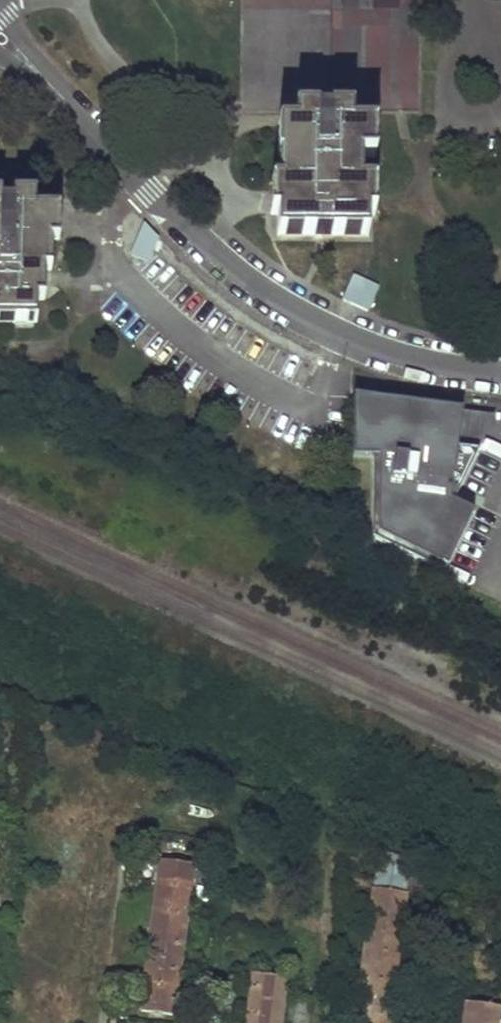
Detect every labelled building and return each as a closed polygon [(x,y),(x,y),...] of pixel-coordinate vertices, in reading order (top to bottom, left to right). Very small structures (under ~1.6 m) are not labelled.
[(284,185),(277,185),(277,216),(277,234),(365,235),(365,216),(365,183),(359,184),(357,156),(365,156),(364,126),(349,126),(349,111),(416,111),(416,0),(240,0),(240,111),(292,109),(293,125),(277,125),(277,155),(284,157),(284,185)] [(372,126),(364,126),(365,156),(373,156),(372,126)] [(373,183),(365,183),(365,216),(372,216),(373,183)] [(277,185),(270,185),(268,214),(277,216),(277,185)] [(35,323),(35,299),(43,300),(43,270),(43,242),(50,242),(50,210),(34,210),(34,195),(13,196),(13,201),(0,201),(0,322),(35,323)] [(59,210),(50,210),(50,242),(58,241),(59,210)] [(141,228),(134,250),(150,256),(158,233),(141,228)] [(351,460),(386,464),(381,540),(450,570),(456,473),(458,473),(466,411),(359,397),(351,460)] [(377,859),(376,885),(407,886),(408,860),(377,859)] [(161,862),(141,1011),(156,1013),(172,1015),(192,866),(161,862)] [(354,1022),(388,1022),(407,892),(374,887),(354,1022)] [(247,1022),(278,1022),(284,978),(253,974),(247,1022)] [(464,1022),(498,1022),(500,1007),(467,1002),(464,1022)]
